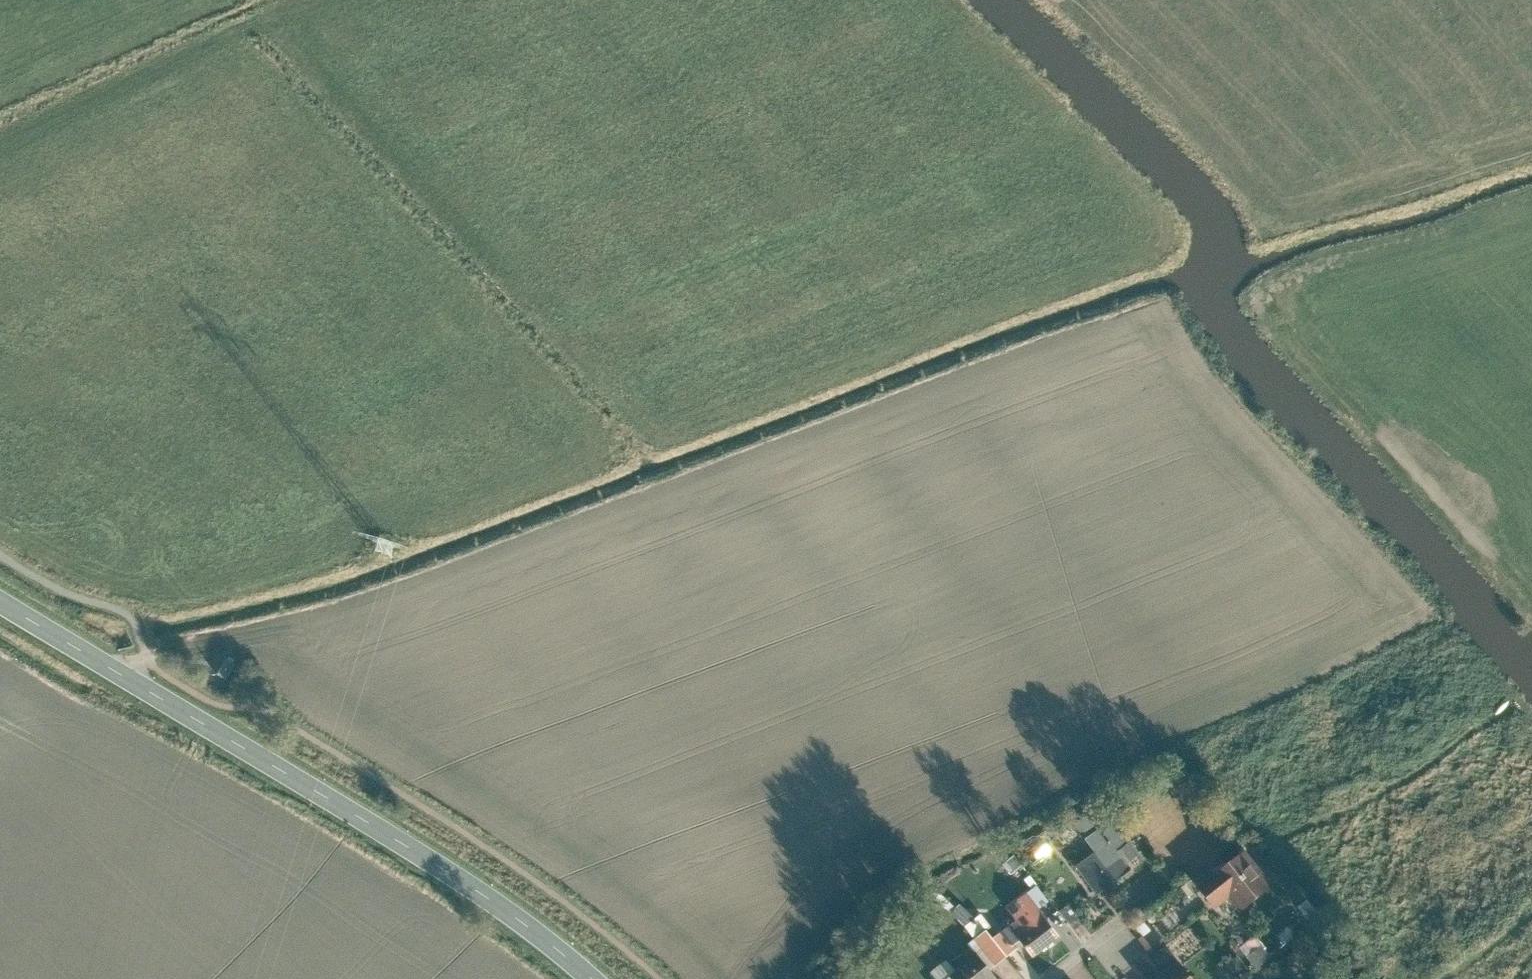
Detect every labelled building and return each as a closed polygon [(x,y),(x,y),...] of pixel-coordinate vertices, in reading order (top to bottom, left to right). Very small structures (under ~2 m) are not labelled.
[(218,675),(226,680),(235,666),(227,661),(218,675)] [(1092,855),(1072,868),(1092,898),(1129,874),(1116,854),(1128,846),(1112,822),(1083,841),(1092,855)] [(1266,894),(1239,856),(1192,891),(1209,915),(1227,902),(1237,915),(1266,894)] [(1086,935),(1066,906),(1058,912),(1078,940),(1086,935)] [(1056,939),(1042,921),(1017,941),(1031,959),(1056,939)] [(992,965),(1001,957),(991,942),(982,934),(973,941),(992,965)] [(1014,949),(1004,934),(991,942),(1001,957),(1014,949)] [(1260,967),(1274,956),(1265,945),(1251,956),(1260,967)] [(971,950),(946,969),(952,976),(948,978),(993,978),(971,950)] [(1179,959),(1152,978),(1194,978),(1179,959)]
